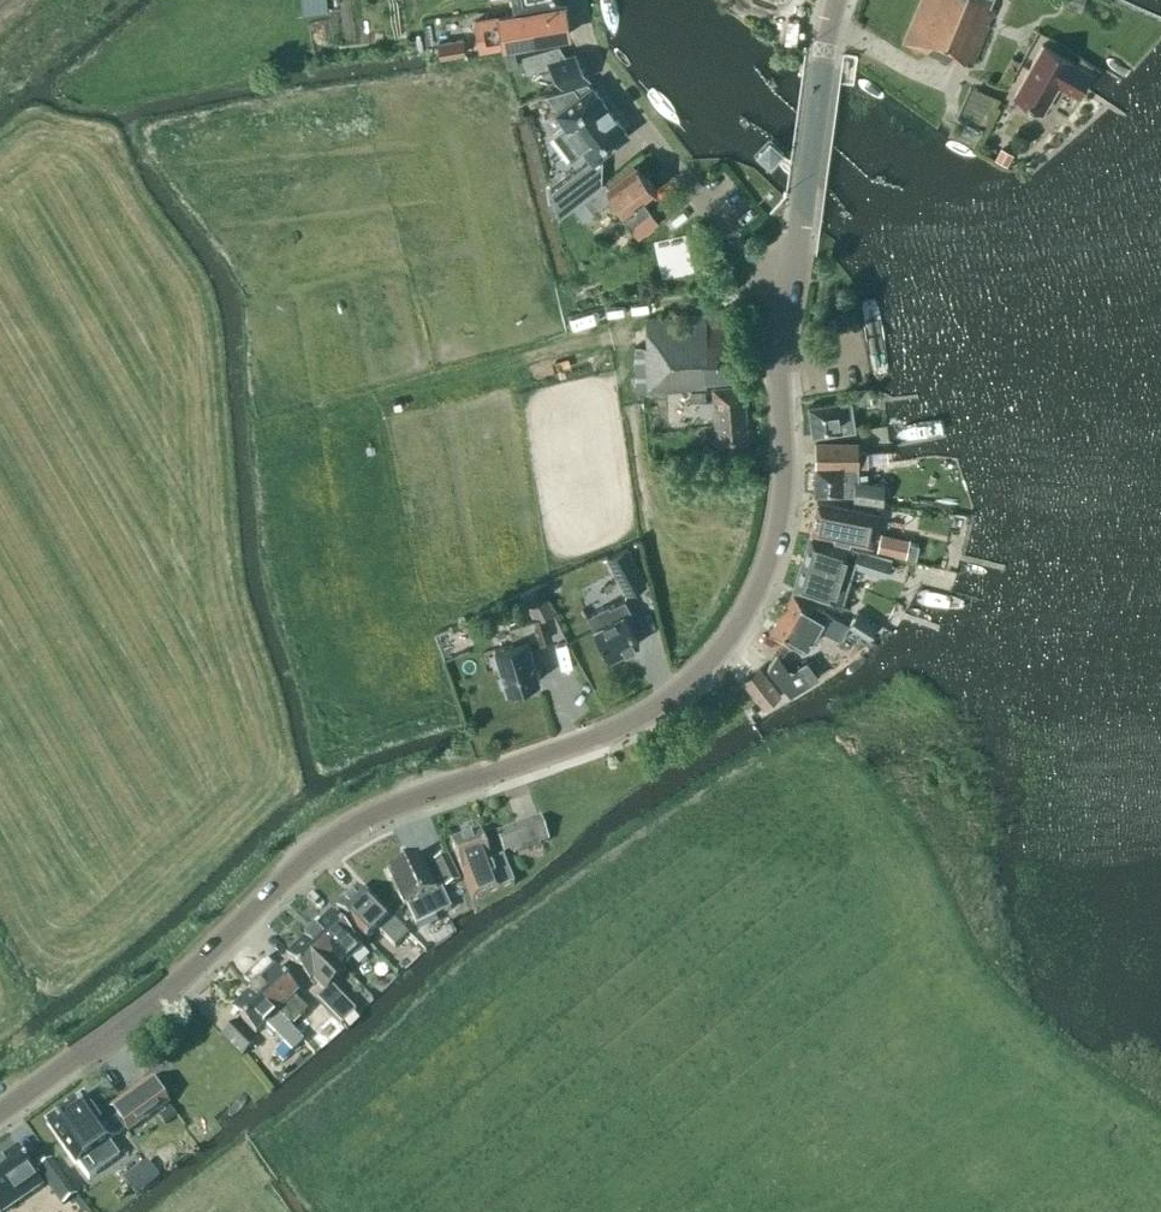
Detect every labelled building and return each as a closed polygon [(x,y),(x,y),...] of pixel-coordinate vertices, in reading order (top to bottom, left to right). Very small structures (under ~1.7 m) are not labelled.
[(302,11),(302,13),(328,11),(328,9),(327,0),(301,0),(302,11)] [(524,7),(563,0),(513,0),(514,8),(524,6),(524,7)] [(761,11),(765,0),(720,0),(733,5),(734,1),(761,11)] [(988,7),(990,0),(919,0),(902,42),(950,62),(952,57),(971,65),(994,9),(988,7)] [(475,21),(479,48),(503,45),(569,34),(564,6),(498,17),(475,21)] [(442,42),(440,32),(421,36),(424,55),(425,62),(441,59),(441,58),(464,53),(461,39),(442,42)] [(564,54),(558,45),(521,55),(526,72),(550,65),(563,87),(589,79),(572,52),(564,54)] [(1042,111),(1058,84),(1077,95),(1089,72),(1041,45),(1026,72),(1028,79),(1017,97),(1042,111)] [(1019,62),(1010,58),(997,83),(1006,86),(1019,62)] [(573,86),(545,94),(555,108),(553,109),(563,123),(551,132),(569,156),(582,147),(593,162),(601,156),(629,135),(591,83),(589,84),(587,82),(573,86)] [(756,153),(768,163),(780,151),(768,140),(756,153)] [(995,158),(994,159),(1006,165),(1007,165),(1013,154),(1012,154),(1000,147),(995,158)] [(585,162),(550,189),(557,216),(601,183),(585,162)] [(605,203),(607,199),(611,195),(625,212),(620,216),(630,228),(650,212),(641,200),(656,189),(637,164),(607,188),(603,184),(583,199),(593,212),(605,203)] [(639,395),(683,392),(706,390),(705,383),(740,380),(735,324),(726,324),(725,309),(704,310),(704,315),(645,319),(647,346),(635,347),(639,395)] [(714,414),(714,417),(745,414),(743,385),(712,388),(713,401),(699,401),(700,415),(714,414)] [(854,391),(855,405),(874,402),(872,389),(854,391)] [(808,407),(812,436),(854,430),(850,400),(808,407)] [(748,443),(745,414),(714,417),(717,447),(748,443)] [(858,442),(815,442),(815,495),(841,495),(854,495),(854,500),(883,503),(884,484),(866,482),(866,474),(858,474),(858,466),(858,442)] [(878,513),(817,502),(810,535),(872,546),(878,513)] [(909,539),(880,533),(876,552),(904,558),(909,539)] [(866,563),(883,568),(887,555),(833,542),(833,543),(810,536),(793,589),(817,596),(816,597),(840,604),(852,565),(863,568),(866,563)] [(608,557),(607,558),(626,593),(626,592),(645,582),(626,547),(611,555),(608,557)] [(819,628),(840,640),(848,626),(826,613),(827,613),(792,593),(769,633),(804,653),(819,628)] [(624,614),(630,611),(624,600),(610,607),(608,605),(586,616),(593,630),(608,659),(639,643),(624,614)] [(876,625),(856,611),(847,625),(867,638),(876,625)] [(539,680),(529,647),(544,642),(537,619),(509,627),(514,643),(494,649),(507,690),(539,680)] [(769,664),(767,669),(790,695),(819,677),(807,661),(789,671),(788,670),(777,652),(769,664)] [(781,694),(759,667),(741,682),(763,708),(781,694)] [(515,853),(548,840),(539,818),(496,834),(502,848),(511,844),(515,853)] [(478,833),(451,844),(473,901),(514,886),(503,858),(489,863),(478,833)] [(432,863),(444,889),(460,882),(447,855),(432,863)] [(417,856),(387,871),(404,908),(407,906),(416,926),(451,910),(441,889),(434,892),(417,856)] [(387,921),(357,889),(336,910),(341,915),(367,941),(378,930),(395,948),(409,934),(392,916),(387,921)] [(341,968),(362,948),(361,947),(367,941),(341,915),(335,921),(330,915),(309,936),(341,968)] [(310,981),(315,977),(328,990),(345,973),(341,968),(309,936),(287,958),(310,981)] [(307,1011),(307,1010),(294,996),(297,993),(274,970),(254,991),(290,1027),(307,1011)] [(328,990),(317,1000),(341,1024),(351,1014),(328,990)] [(304,1041),(290,1028),(290,1027),(254,991),(233,1011),(256,1034),(265,1025),(293,1052),(304,1041)] [(317,1000),(307,1010),(330,1034),(340,1025),(341,1024),(317,1000)] [(222,1036),(243,1057),(256,1043),(236,1022),(222,1036)] [(83,1097),(46,1123),(76,1166),(110,1141),(125,1130),(127,1133),(168,1104),(151,1080),(110,1109),(117,1119),(102,1130),(96,1121),(99,1119),(83,1097)] [(17,1149),(0,1162),(0,1174),(10,1188),(5,1192),(14,1205),(42,1186),(17,1149)] [(37,1169),(63,1204),(75,1195),(49,1160),(37,1169)] [(13,1206),(14,1205),(5,1192),(10,1188),(0,1174),(0,1211),(5,1211),(13,1206)]
